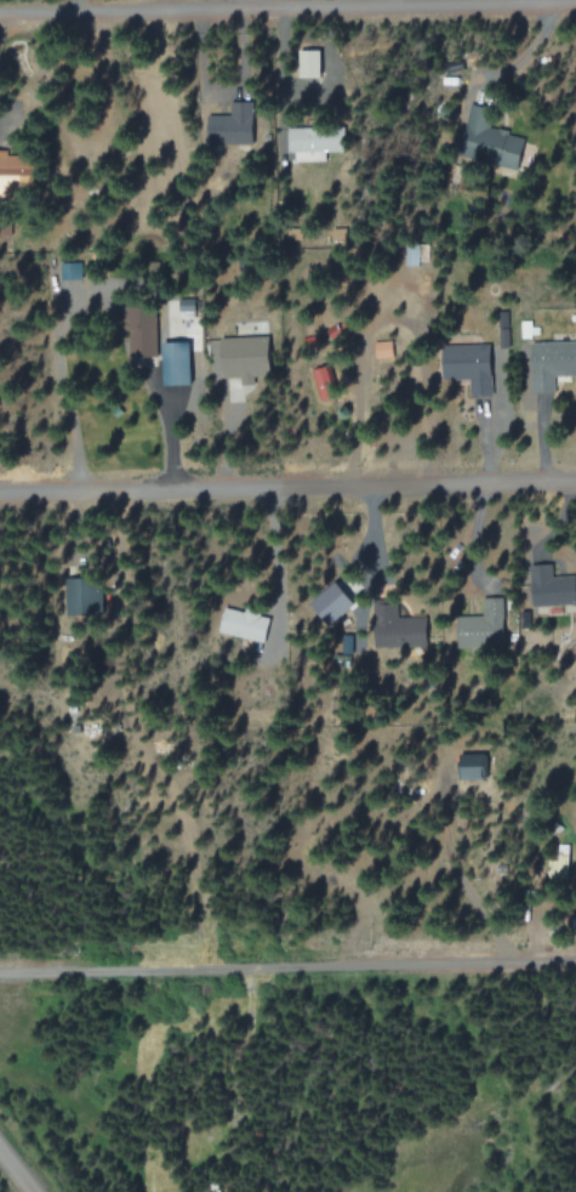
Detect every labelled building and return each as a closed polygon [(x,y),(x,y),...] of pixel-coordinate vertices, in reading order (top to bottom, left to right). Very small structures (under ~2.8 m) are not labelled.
[(322,50),(301,51),(302,77),(323,76),(322,50)] [(230,115),(208,115),(208,146),(256,146),(255,102),(230,102),(230,115)] [(459,154),(530,169),(536,142),(489,131),(494,109),(470,103),(459,154)] [(289,128),(289,153),(344,151),(344,126),(289,128)] [(36,175),(36,154),(0,153),(0,174),(36,175)] [(60,264),(62,282),(73,281),(74,291),(85,290),(86,302),(110,300),(107,272),(97,273),(96,261),(60,264)] [(158,307),(129,307),(128,357),(157,357),(158,307)] [(222,377),(267,377),(267,336),(222,337),(222,377)] [(531,393),(554,394),(555,376),(575,376),(575,341),(532,341),(531,393)] [(163,343),(164,386),(192,385),(191,342),(163,343)] [(469,396),(493,395),(493,346),(444,346),(444,380),(469,380),(469,396)] [(319,401),(338,396),(331,367),(312,371),(319,401)] [(532,606),(575,605),(575,576),(553,576),(552,564),(531,565),(532,606)] [(330,626),(358,605),(340,581),(312,603),(330,626)] [(503,598),(483,598),(482,618),(462,618),(461,645),(502,645),(503,598)] [(246,612),(225,607),(219,632),(265,644),(271,619),(259,616),(261,608),(248,604),(246,612)] [(462,781),(488,780),(487,754),(460,756),(462,781)]
